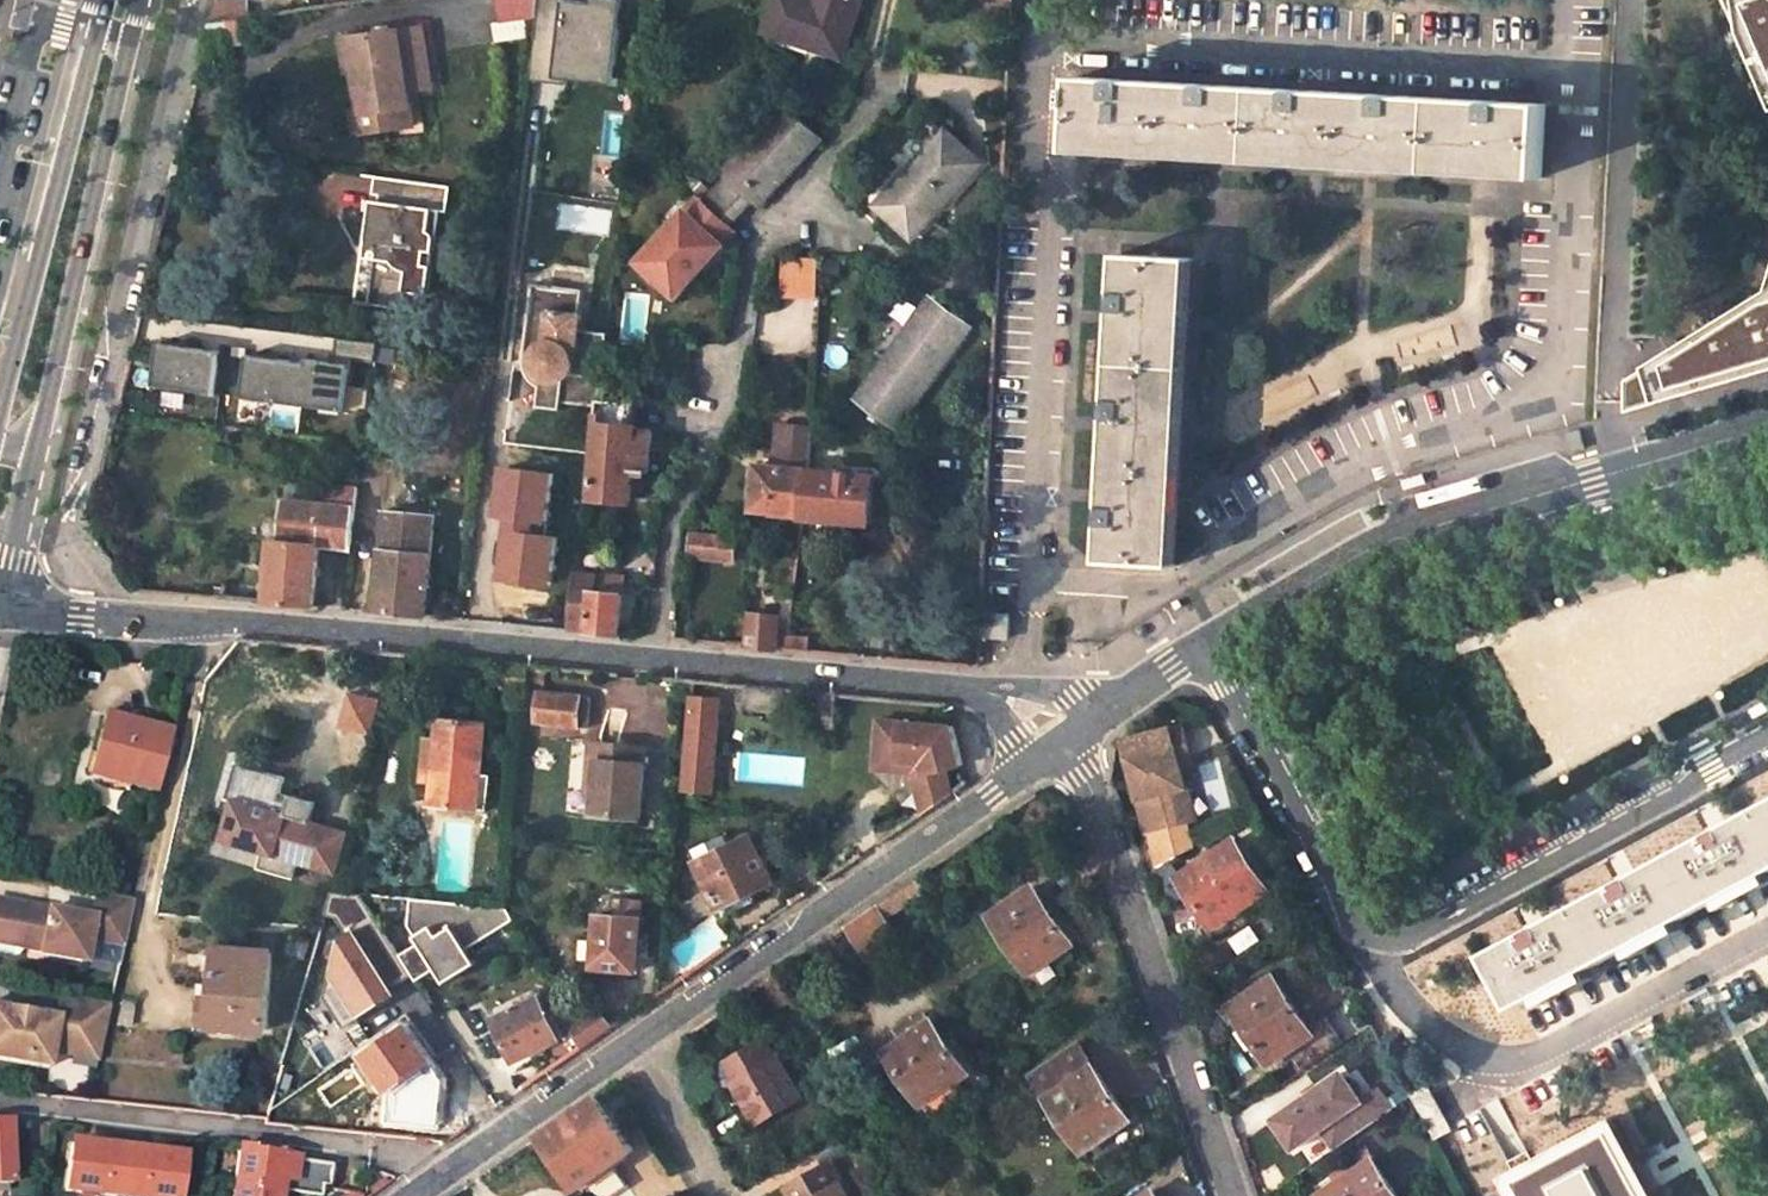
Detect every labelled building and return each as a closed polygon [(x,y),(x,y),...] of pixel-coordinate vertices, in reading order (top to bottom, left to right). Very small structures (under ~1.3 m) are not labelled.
[(500,19),(537,13),(538,0),(498,0),(500,19)] [(558,77),(615,85),(625,0),(624,0),(597,0),(596,4),(569,0),(568,0),(558,77)] [(765,31),(842,56),(861,0),(775,0),(765,31)] [(1767,90),(1767,0),(1729,0),(1767,90)] [(241,1),(215,5),(210,23),(242,18),(241,1)] [(242,18),(228,20),(230,43),(254,39),(252,17),(242,18)] [(358,65),(364,109),(383,106),(385,126),(412,123),(407,87),(430,84),(422,25),(343,36),(347,66),(348,66),(358,65)] [(1258,88),(1079,77),(1075,151),(1254,161),(1258,88)] [(1437,98),(1258,88),(1254,161),(1432,172),(1437,98)] [(1545,104),(1437,98),(1432,172),(1541,178),(1545,104)] [(356,130),(385,126),(383,106),(364,109),(353,110),(356,130)] [(820,138),(785,106),(754,139),(756,141),(726,173),(729,176),(753,198),(759,204),(820,138)] [(980,163),(948,132),(909,175),(907,173),(877,205),(912,238),(980,163)] [(430,296),(441,213),(448,214),(452,187),(375,176),(373,193),(385,195),(384,201),(372,200),(365,247),(383,251),(382,259),(375,258),(368,305),(409,311),(412,293),(430,296)] [(753,198),(729,176),(716,189),(703,203),(728,226),(753,198)] [(703,203),(701,201),(670,234),(669,232),(638,265),(673,297),(734,232),(728,226),(703,203)] [(383,251),(365,247),(364,256),(375,258),(382,259),(383,251)] [(799,252),(786,251),(785,261),(821,262),(821,254),(799,252)] [(1193,258),(1120,255),(1114,363),(1187,367),(1193,258)] [(821,262),(785,261),(784,291),(820,292),(821,262)] [(535,284),(525,358),(532,358),(533,364),(535,371),(540,376),(543,379),(548,382),(557,382),(560,382),(563,381),(565,380),(568,378),(570,377),(573,375),(574,374),(579,329),(584,290),(535,284)] [(1649,365),(1659,401),(1767,368),(1767,291),(1649,365)] [(970,327),(934,300),(887,364),(884,362),(858,398),(896,427),(970,327)] [(607,333),(579,329),(574,374),(602,377),(607,333)] [(291,361),(249,355),(244,397),(345,410),(352,359),(375,362),(377,344),(338,339),(335,363),(308,359),(307,370),(290,368),(291,361)] [(155,385),(214,392),(218,359),(202,356),(202,349),(161,344),(155,385)] [(219,351),(202,349),(202,356),(218,359),(219,351)] [(1187,367),(1114,363),(1103,561),(1176,565),(1187,367)] [(1649,368),(1625,382),(1626,410),(1659,401),(1649,368)] [(602,377),(574,374),(573,375),(570,377),(568,378),(565,380),(563,381),(560,382),(557,382),(555,401),(599,406),(599,400),(602,377)] [(636,403),(599,400),(599,406),(597,424),(598,424),(634,427),(636,403)] [(634,427),(598,424),(592,498),(631,501),(634,470),(649,472),(653,431),(637,430),(637,427),(634,427)] [(814,432),(783,428),(780,467),(811,470),(814,432)] [(1581,429),(1568,432),(1573,450),(1585,447),(1581,429)] [(780,467),(759,465),(755,508),(778,511),(778,513),(805,515),(811,470),(780,467)] [(511,515),(504,578),(550,583),(556,535),(545,534),(551,473),(505,468),(500,514),(511,515)] [(875,475),(811,470),(805,515),(805,517),(871,523),(875,475)] [(359,487),(307,480),(306,491),(288,489),(287,501),(324,504),(356,508),(359,487)] [(287,501),(283,540),(321,543),(324,504),(287,501)] [(356,508),(324,504),(321,543),(352,546),(356,508)] [(435,514),(386,510),(383,549),(431,553),(435,514)] [(737,537),(691,532),(688,556),(734,563),(737,537)] [(283,540),(274,539),(268,602),(314,606),(321,543),(283,540)] [(431,553),(383,549),(377,612),(425,617),(431,553)] [(596,591),(624,594),(625,577),(577,572),(574,593),(595,596),(596,591)] [(624,594),(596,591),(595,596),(590,631),(619,634),(624,594)] [(595,596),(574,593),(570,628),(590,631),(595,596)] [(779,615),(753,612),(750,646),(775,648),(779,615)] [(701,680),(684,679),(683,695),(700,696),(701,680)] [(793,686),(739,682),(737,703),(745,703),(744,710),(783,714),(784,709),(790,710),(793,686)] [(839,691),(815,688),(813,726),(835,728),(839,691)] [(379,702),(347,692),(334,730),(366,740),(379,702)] [(591,697),(540,692),(537,722),(588,727),(591,697)] [(719,698),(694,696),(693,702),(685,790),(712,792),(719,698)] [(171,730),(106,714),(91,774),(156,791),(171,730)] [(487,723),(440,718),(431,804),(488,810),(491,776),(481,775),(487,723)] [(962,761),(954,724),(880,718),(877,743),(900,745),(898,758),(923,760),(923,771),(915,780),(923,814),(952,794),(945,765),(962,761)] [(1123,738),(1146,830),(1187,820),(1178,786),(1184,785),(1179,766),(1174,745),(1186,742),(1181,724),(1123,738)] [(642,817),(648,747),(593,742),(590,780),(597,781),(595,813),(642,817)] [(1191,763),(1186,742),(1174,745),(1179,766),(1191,763)] [(336,872),(348,830),(309,818),(314,800),(291,793),(289,800),(279,797),(285,775),(236,761),(226,796),(232,798),(221,839),(262,851),(258,866),(293,876),(297,861),(336,872)] [(1178,786),(1187,820),(1192,819),(1184,785),(1178,786)] [(1356,785),(1333,797),(1339,807),(1362,796),(1356,785)] [(1493,952),(1521,1005),(1767,872),(1767,805),(1493,952)] [(827,818),(810,816),(809,833),(826,834),(827,818)] [(714,849),(696,858),(719,907),(720,907),(727,920),(755,903),(750,894),(773,880),(753,837),(716,855),(714,849)] [(1235,839),(1179,877),(1213,927),(1228,917),(1233,926),(1252,913),(1247,904),(1269,890),(1235,839)] [(917,877),(895,892),(905,906),(926,892),(917,877)] [(1033,886),(991,915),(1031,973),(1073,943),(1060,925),(1069,919),(1056,901),(1048,906),(1033,886)] [(895,892),(878,903),(888,918),(905,906),(895,892)] [(36,907),(0,901),(0,928),(21,932),(28,933),(31,934),(44,936),(42,949),(41,954),(87,960),(90,939),(125,944),(134,900),(96,893),(92,917),(36,907)] [(435,964),(446,981),(477,962),(467,945),(513,917),(508,908),(468,903),(446,901),(412,897),(410,923),(422,941),(413,947),(426,969),(435,964)] [(616,915),(599,914),(595,967),(639,971),(640,949),(650,950),(651,934),(642,934),(645,901),(626,899),(626,901),(617,900),(616,915)] [(899,935),(888,918),(878,903),(846,925),(868,956),(899,935)] [(21,932),(0,928),(0,950),(13,951),(19,947),(21,932)] [(26,946),(42,949),(44,936),(31,934),(28,933),(26,946)] [(414,977),(426,969),(413,947),(401,954),(414,977)] [(273,952),(217,948),(214,997),(204,996),(202,1024),(267,1030),(273,952)] [(1274,976),(1231,1006),(1245,1026),(1237,1032),(1250,1050),(1258,1044),(1271,1063),(1313,1034),(1274,976)] [(540,996),(493,1019),(514,1061),(532,1052),(535,1060),(569,1043),(565,1035),(560,1038),(540,996)] [(52,1067),(55,1051),(75,1054),(78,1036),(103,1041),(111,1006),(62,997),(59,1015),(0,1005),(0,1058),(52,1067)] [(582,1048),(612,1028),(613,1026),(600,1007),(571,1026),(582,1048)] [(398,1013),(378,1026),(388,1040),(366,1055),(394,1095),(411,1083),(415,1089),(439,1072),(398,1013)] [(904,1040),(886,1052),(923,1106),(975,1070),(937,1016),(921,1027),(915,1018),(897,1030),(904,1040)] [(75,1054),(99,1059),(103,1041),(78,1036),(75,1054)] [(765,1040),(737,1056),(748,1076),(735,1083),(756,1123),(801,1098),(778,1058),(775,1060),(765,1040)] [(1077,1041),(1031,1073),(1035,1080),(1081,1048),(1077,1041)] [(1035,1080),(1048,1098),(1085,1151),(1131,1119),(1081,1048),(1035,1080)] [(1350,1057),(1281,1098),(1292,1118),(1317,1103),(1330,1124),(1374,1098),(1350,1057)] [(1426,1083),(1409,1092),(1411,1096),(1434,1139),(1451,1131),(1426,1083)] [(598,1096),(538,1137),(574,1190),(634,1149),(598,1096)] [(1617,1114),(1502,1174),(1514,1195),(1661,1195),(1617,1114)] [(13,1179),(7,1117),(0,1118),(0,1181),(13,1179)] [(188,1156),(144,1152),(142,1166),(110,1163),(111,1152),(70,1148),(65,1195),(79,1195),(180,1195),(182,1182),(186,1182),(188,1156)] [(332,1165),(285,1161),(284,1167),(276,1167),(276,1158),(253,1155),(253,1153),(238,1151),(234,1195),(283,1195),(283,1194),(305,1195),(322,1195),(323,1187),(330,1187),(332,1165)] [(1320,1195),(1321,1195),(1397,1195),(1372,1160),(1320,1195)] [(786,1188),(791,1195),(851,1195),(831,1162),(786,1188)]
